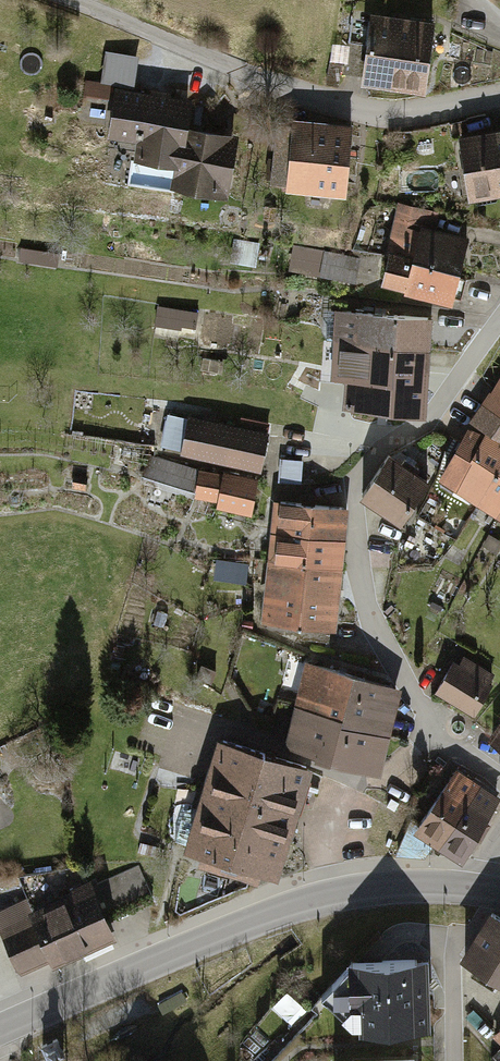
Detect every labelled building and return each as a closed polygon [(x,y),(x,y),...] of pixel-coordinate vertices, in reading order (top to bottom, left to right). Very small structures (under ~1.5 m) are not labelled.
[(440,27),(376,18),(365,88),(430,97),(440,27)] [(137,83),(142,52),(109,47),(104,77),(137,83)] [(112,84),(87,82),(85,95),(111,98),(112,84)] [(137,164),(176,168),(179,133),(194,134),(197,102),(174,99),(174,93),(152,91),(152,95),(118,91),(113,140),(139,143),(137,164)] [(290,193),(350,198),(356,128),(296,123),(296,128),(278,126),(273,187),(291,188),(290,193)] [(239,139),(194,134),(179,133),(176,168),(173,190),(233,196),(239,139)] [(463,140),(472,203),(499,199),(499,134),(463,140)] [(402,206),(392,254),(467,269),(474,237),(431,229),(434,212),(402,206)] [(386,231),(372,229),(369,244),(383,247),(386,231)] [(62,256),(22,249),(20,262),(59,269),(62,256)] [(296,251),(292,275),(357,287),(362,262),(296,251)] [(459,310),(467,269),(392,254),(385,288),(410,293),(408,300),(459,310)] [(203,316),(158,308),(153,341),(180,345),(181,341),(198,344),(203,316)] [(333,350),(424,353),(425,321),(335,317),(333,350)] [(424,353),(333,350),(332,387),(347,387),(346,410),(423,412),(424,353)] [(473,499),(499,456),(499,377),(472,423),(475,425),(441,480),(473,499)] [(271,435),(190,418),(189,422),(167,418),(161,446),(183,450),(182,457),(263,474),(271,435)] [(143,482),(195,500),(201,473),(152,456),(143,482)] [(492,511),(499,497),(499,456),(473,499),(492,511)] [(298,458),(280,458),(280,480),(298,480),(298,458)] [(391,458),(364,499),(402,524),(429,483),(391,458)] [(260,481),(225,474),(224,478),(201,473),(195,500),(219,505),(218,511),(253,518),(260,481)] [(87,476),(74,476),(73,489),(87,490),(87,476)] [(499,516),(499,497),(492,511),(499,516)] [(277,505),(274,535),(345,542),(348,512),(277,505)] [(274,535),(271,566),(342,573),(345,542),(274,535)] [(271,566),(268,596),(339,603),(342,573),(271,566)] [(268,596),(265,627),(336,634),(339,603),(268,596)] [(170,617),(158,613),(153,627),(165,631),(170,617)] [(472,719),(494,676),(464,660),(460,668),(453,665),(435,699),(472,719)] [(309,666),(299,708),(386,729),(397,687),(309,666)] [(216,672),(205,667),(200,679),(211,684),(216,672)] [(377,766),(386,729),(299,708),(290,745),(377,766)] [(499,753),(499,727),(487,744),(499,753)] [(190,849),(232,862),(248,809),(264,757),(221,744),(196,825),(184,821),(180,835),(193,839),(190,849)] [(264,757),(248,809),(292,823),(308,771),(264,757)] [(422,829),(446,845),(483,789),(458,773),(422,829)] [(498,799),(483,789),(446,845),(461,855),(498,799)] [(276,875),(292,823),(248,809),(232,862),(276,875)] [(100,876),(111,910),(153,897),(143,863),(100,876)] [(110,932),(88,884),(0,923),(0,928),(20,972),(110,932)] [(465,956),(499,977),(499,920),(491,914),(465,956)] [(428,965),(352,967),(321,1001),(354,1040),(430,1038),(428,965)] [(182,991),(158,1004),(163,1012),(187,999),(182,991)]
